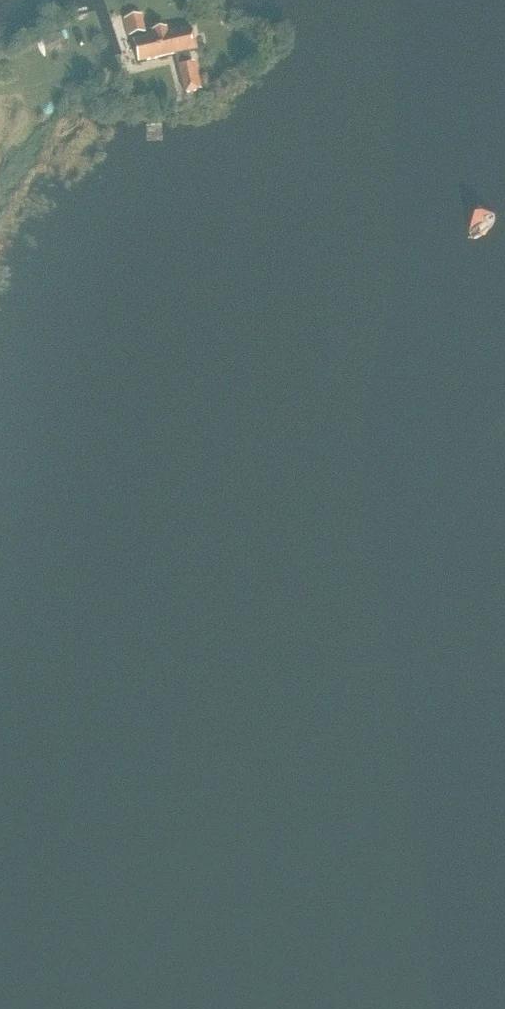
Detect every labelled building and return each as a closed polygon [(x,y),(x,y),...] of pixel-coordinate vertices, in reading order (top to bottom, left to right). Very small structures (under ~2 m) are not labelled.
[(126,38),(144,34),(140,16),(122,20),(126,38)] [(132,41),(137,64),(194,52),(189,28),(164,34),(164,32),(150,35),(150,37),(132,41)] [(176,66),(183,95),(199,91),(193,62),(190,63),(176,66)]
